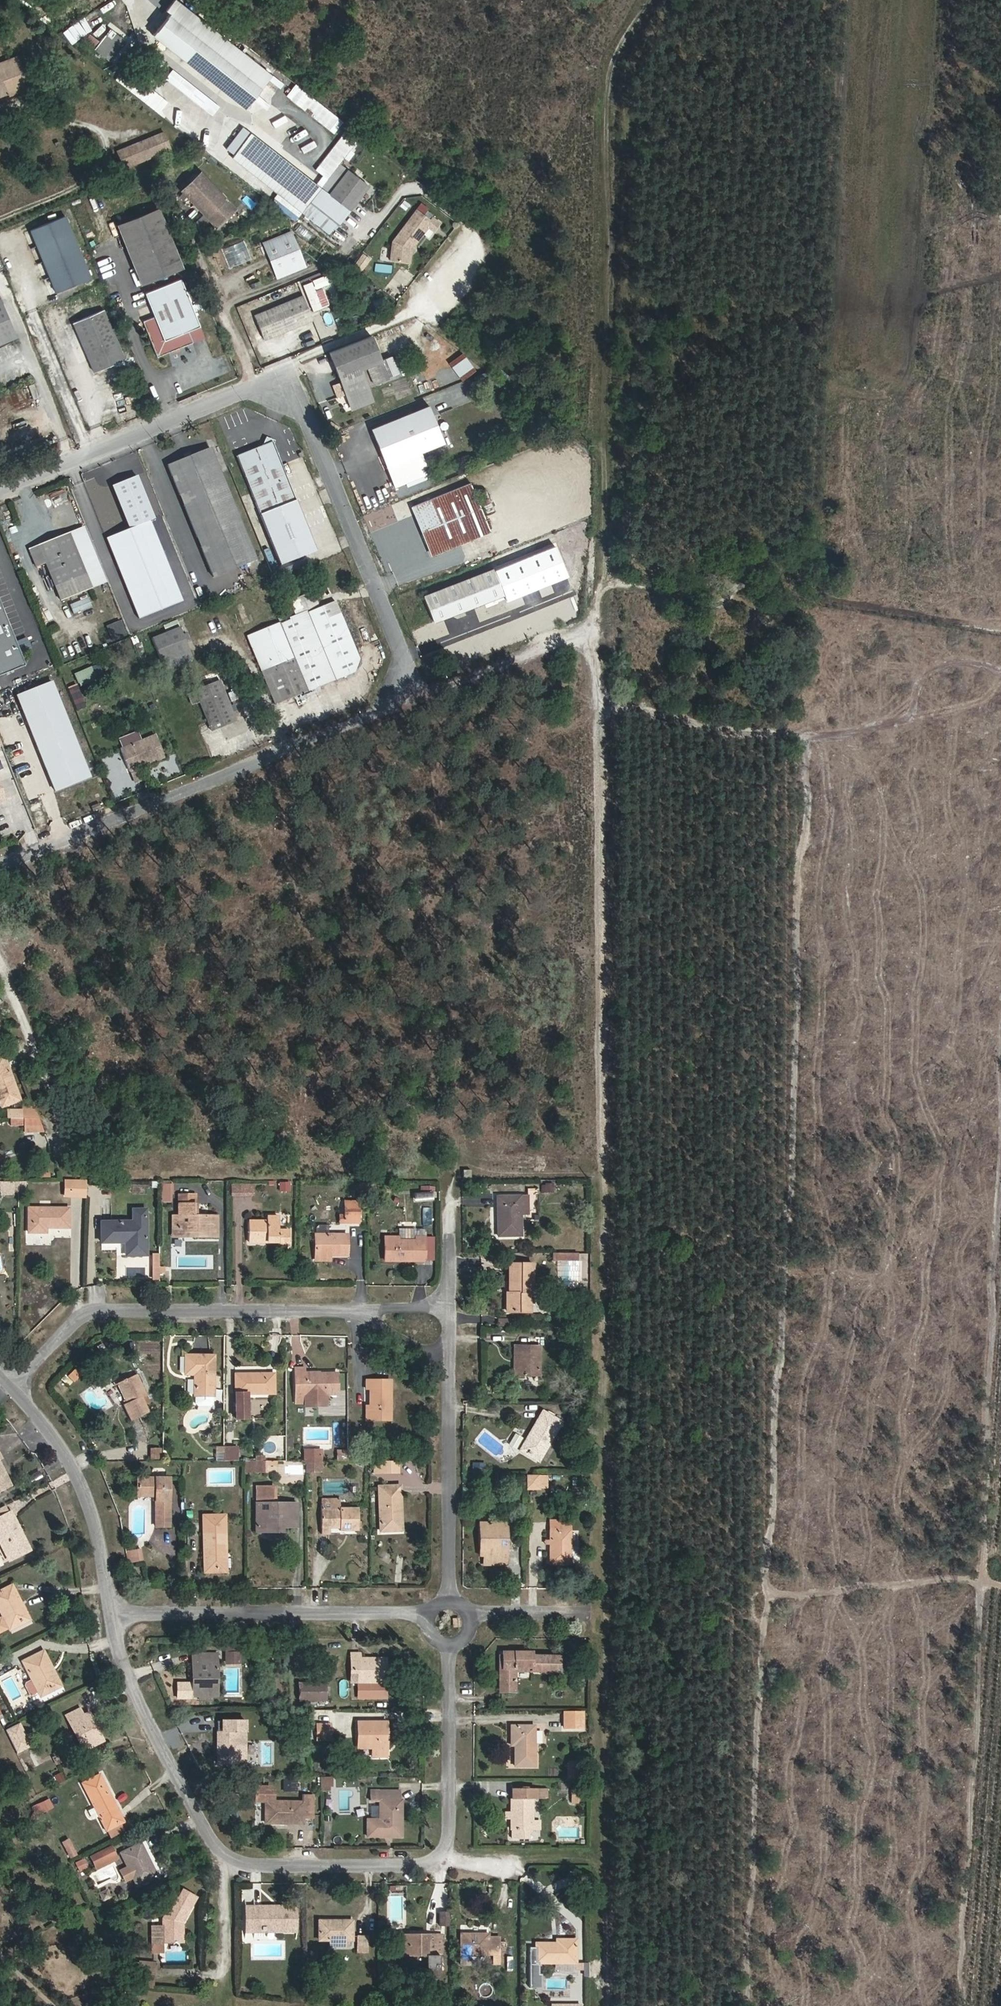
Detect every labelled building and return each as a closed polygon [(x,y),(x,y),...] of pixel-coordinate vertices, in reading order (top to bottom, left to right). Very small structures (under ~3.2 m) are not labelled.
[(245,109),(270,76),(178,3),(152,35),(245,109)] [(110,61),(123,44),(108,31),(99,42),(87,32),(82,39),(110,61)] [(138,55),(133,50),(123,59),(128,65),(138,55)] [(28,85),(18,59),(0,65),(0,96),(28,85)] [(157,82),(146,95),(150,98),(161,85),(157,82)] [(291,85),(285,97),(291,99),(297,87),(291,85)] [(312,98),(302,111),(332,134),(342,122),(312,98)] [(185,125),(197,110),(193,107),(180,121),(181,122),(185,125)] [(177,126),(181,122),(180,121),(172,115),(168,120),(177,126)] [(195,124),(189,138),(203,144),(208,129),(195,124)] [(302,212),(320,188),(249,132),(248,134),(242,129),(226,149),(232,154),(230,157),(302,212)] [(123,168),(171,149),(164,133),(117,153),(123,168)] [(339,164),(320,188),(302,212),(328,233),(332,227),(335,229),(368,186),(339,164)] [(234,209),(199,172),(181,190),(216,226),(234,209)] [(366,220),(369,215),(359,206),(355,210),(366,220)] [(182,267),(157,208),(117,225),(141,284),(177,269),(182,267)] [(417,209),(392,240),(391,260),(410,263),(411,248),(428,226),(434,231),(440,223),(432,216),(430,219),(417,209)] [(64,214),(26,229),(51,293),(89,278),(64,214)] [(265,248),(293,237),(290,231),(263,242),(265,248)] [(303,262),(293,237),(265,248),(275,273),(303,262)] [(278,279),(305,268),(303,262),(275,273),(278,279)] [(327,305),(321,285),(328,283),(326,276),(302,283),(310,310),(327,305)] [(200,326),(181,279),(145,293),(154,316),(143,321),(157,356),(193,342),(188,331),(200,326)] [(313,320),(303,295),(254,315),(264,339),(313,320)] [(0,300),(0,343),(15,337),(0,300)] [(95,374),(125,361),(104,311),(73,324),(95,374)] [(381,361),(371,335),(329,352),(339,377),(340,377),(342,376),(355,408),(373,401),(361,370),(367,367),(373,383),(397,373),(391,357),(381,361)] [(463,357),(449,367),(457,378),(471,367),(463,357)] [(355,408),(342,376),(340,377),(339,377),(352,409),(355,408)] [(444,443),(429,405),(370,429),(386,466),(444,443)] [(296,501),(273,445),(275,441),(266,437),(262,446),(237,456),(260,515),(296,501)] [(256,560),(210,447),(168,465),(213,577),(256,560)] [(154,519),(137,476),(112,486),(129,528),(106,537),(138,618),(182,600),(154,531),(157,530),(152,519),(154,519)] [(490,532),(470,483),(412,506),(432,555),(490,532)] [(478,501),(485,514),(492,511),(485,497),(478,501)] [(102,568),(85,526),(69,532),(86,574),(102,568)] [(86,574),(69,532),(29,548),(36,567),(46,563),(55,587),(86,574)] [(433,622),(504,594),(493,569),(423,596),(433,622)] [(71,615),(90,608),(86,596),(67,603),(71,615)] [(307,611),(302,599),(292,603),(297,615),(307,611)] [(24,666),(0,605),(0,676),(24,666)] [(335,680),(308,613),(248,637),(275,705),(335,680)] [(105,626),(110,641),(125,636),(119,620),(105,626)] [(193,659),(180,627),(152,638),(165,671),(193,659)] [(145,658),(141,643),(135,645),(139,659),(145,658)] [(94,677),(91,670),(76,676),(79,683),(94,677)] [(237,720),(221,680),(196,690),(211,730),(237,720)] [(90,777),(51,682),(17,696),(55,791),(90,777)] [(248,695),(245,687),(229,693),(232,701),(248,695)] [(89,725),(83,728),(88,741),(95,738),(89,725)] [(165,757),(156,735),(142,741),(138,731),(119,739),(123,749),(120,750),(129,771),(165,757)] [(101,808),(99,803),(91,806),(93,811),(101,808)] [(3,1055),(0,1056),(0,1102),(2,1107),(20,1100),(3,1055)] [(39,1118),(36,1110),(7,1110),(7,1118),(9,1118),(23,1118),(39,1118)] [(471,1178),(471,1170),(463,1170),(463,1178),(471,1178)] [(73,1196),(73,1181),(65,1181),(65,1196),(73,1196)] [(86,1197),(87,1181),(73,1181),(73,1196),(86,1197)] [(19,1182),(0,1183),(0,1190),(1,1190),(1,1194),(13,1194),(13,1191),(19,1191),(19,1182)] [(289,1191),(289,1182),(280,1183),(281,1191),(289,1191)] [(173,1194),(173,1184),(162,1184),(162,1194),(173,1194)] [(553,1193),(553,1186),(553,1184),(546,1184),(546,1185),(546,1188),(541,1188),(541,1193),(553,1193)] [(528,1214),(528,1196),(497,1197),(498,1236),(521,1236),(521,1214),(528,1214)] [(359,1222),(359,1202),(345,1202),(345,1215),(345,1222),(359,1222)] [(195,1216),(195,1203),(179,1203),(179,1216),(195,1216)] [(69,1228),(69,1208),(29,1209),(29,1233),(46,1233),(46,1228),(69,1228)] [(194,1237),(194,1231),(178,1231),(178,1216),(173,1216),(173,1237),(194,1237)] [(217,1237),(217,1216),(195,1216),(179,1216),(178,1216),(178,1231),(194,1231),(194,1237),(217,1237)] [(279,1232),(279,1217),(267,1217),(267,1222),(249,1221),(248,1242),(258,1242),(258,1240),(267,1240),(267,1242),(278,1242),(278,1246),(290,1246),(290,1232),(279,1232)] [(146,1246),(146,1222),(101,1222),(101,1242),(126,1242),(126,1246),(146,1246)] [(425,1237),(416,1237),(416,1229),(399,1228),(399,1236),(385,1236),(385,1258),(397,1258),(397,1261),(424,1261),(424,1260),(425,1237)] [(348,1256),(348,1235),(315,1235),(315,1256),(331,1256),(348,1256)] [(433,1260),(433,1237),(425,1237),(424,1260),(433,1260)] [(531,1294),(532,1265),(509,1265),(509,1312),(529,1312),(529,1294),(531,1294)] [(538,1376),(539,1346),(520,1345),(520,1376),(538,1376)] [(214,1396),(214,1356),(186,1356),(186,1374),(195,1374),(194,1396),(195,1396),(195,1404),(198,1406),(210,1406),(213,1403),(213,1396),(214,1396)] [(337,1395),(336,1373),(306,1374),(306,1368),(296,1368),(296,1403),(312,1403),(312,1401),(312,1395),(326,1395),(337,1395)] [(149,1412),(142,1397),(147,1395),(137,1374),(117,1384),(127,1403),(123,1405),(131,1421),(149,1412)] [(274,1393),(274,1374),(235,1374),(236,1419),(247,1419),(247,1394),(274,1393)] [(390,1408),(390,1388),(390,1381),(366,1380),(366,1389),(370,1389),(370,1406),(366,1406),(366,1420),(387,1420),(387,1408),(390,1408)] [(539,1461),(562,1422),(543,1411),(520,1450),(539,1461)] [(235,1461),(235,1446),(224,1446),(223,1461),(235,1461)] [(161,1459),(161,1449),(151,1449),(151,1459),(161,1459)] [(319,1461),(319,1450),(306,1450),(306,1461),(319,1461)] [(267,1473),(267,1461),(255,1461),(255,1473),(267,1473)] [(319,1471),(319,1461),(306,1461),(306,1471),(319,1471)] [(385,1472),(385,1461),(375,1461),(375,1472),(385,1472)] [(397,1472),(397,1461),(385,1461),(385,1472),(397,1472)] [(471,1462),(471,1474),(484,1474),(484,1463),(471,1462)] [(11,1486),(5,1473),(2,1474),(0,1469),(0,1491),(11,1486)] [(539,1491),(539,1475),(525,1475),(525,1490),(539,1491)] [(169,1526),(170,1478),(137,1478),(137,1496),(155,1496),(155,1526),(169,1526)] [(401,1511),(400,1486),(379,1487),(380,1531),(398,1530),(398,1511),(401,1511)] [(296,1523),(296,1503),(273,1503),(273,1487),(257,1487),(257,1503),(256,1504),(256,1532),(283,1532),(283,1527),(283,1523),(296,1523)] [(358,1531),(358,1508),(340,1508),(340,1498),(321,1498),(322,1529),(340,1528),(340,1531),(358,1531)] [(11,1512),(0,1517),(0,1536),(2,1535),(13,1558),(30,1550),(11,1512)] [(226,1552),(225,1521),(203,1521),(204,1570),(224,1569),(223,1552),(226,1552)] [(570,1547),(570,1521),(551,1521),(551,1540),(551,1545),(550,1564),(570,1564),(578,1564),(579,1547),(570,1547)] [(507,1564),(507,1523),(484,1523),(484,1546),(480,1546),(480,1555),(484,1555),(484,1564),(507,1564)] [(2,1535),(0,1536),(0,1542),(9,1560),(13,1558),(2,1535)] [(138,1561),(136,1550),(130,1551),(132,1562),(138,1561)] [(226,1572),(226,1552),(223,1552),(224,1569),(204,1570),(205,1572),(226,1572)] [(19,1604),(21,1603),(12,1585),(0,1591),(0,1611),(3,1617),(0,1618),(0,1631),(8,1627),(26,1618),(19,1604)] [(29,1617),(21,1603),(19,1604),(26,1618),(29,1617)] [(61,1686),(43,1651),(23,1661),(40,1696),(61,1686)] [(560,1672),(560,1656),(533,1656),(533,1652),(502,1652),(502,1655),(502,1678),(504,1678),(504,1683),(500,1683),(500,1693),(515,1693),(515,1683),(510,1683),(510,1678),(515,1678),(515,1672),(515,1668),(532,1668),(532,1672),(560,1672)] [(217,1679),(217,1653),(192,1654),(193,1696),(213,1696),(213,1679),(217,1679)] [(386,1681),(386,1662),(372,1662),(372,1659),(360,1658),(360,1654),(351,1654),(351,1673),(359,1673),(358,1681),(386,1681)] [(325,1700),(325,1684),(299,1684),(299,1700),(325,1700)] [(94,1727),(87,1713),(83,1715),(80,1709),(66,1716),(83,1750),(104,1740),(96,1726),(94,1727)] [(582,1729),(582,1711),(565,1711),(565,1729),(582,1729)] [(96,1726),(89,1712),(87,1713),(94,1727),(96,1726)] [(3,1728),(14,1753),(30,1746),(18,1721),(3,1728)] [(236,1764),(236,1731),(245,1731),(245,1721),(217,1721),(217,1764),(236,1764)] [(387,1748),(387,1737),(383,1737),(383,1722),(358,1722),(358,1748),(372,1748),(372,1757),(386,1757),(386,1748),(387,1748)] [(330,1740),(330,1725),(318,1725),(318,1740),(330,1740)] [(534,1762),(534,1726),(512,1726),(512,1746),(515,1746),(515,1767),(534,1767),(534,1762)] [(42,1750),(35,1752),(38,1762),(45,1759),(42,1750)] [(579,1778),(579,1764),(568,1764),(567,1778),(579,1778)] [(59,1772),(52,1776),(57,1784),(64,1780),(59,1772)] [(123,1822),(100,1774),(83,1783),(106,1830),(123,1822)] [(331,1785),(331,1776),(320,1776),(320,1786),(328,1785),(331,1785)] [(533,1821),(533,1798),(536,1798),(536,1788),(512,1788),(512,1799),(511,1799),(511,1812),(511,1819),(511,1830),(513,1830),(513,1839),(529,1839),(529,1830),(533,1830),(533,1821)] [(547,1798),(547,1788),(536,1788),(536,1798),(547,1798)] [(401,1836),(402,1800),(400,1800),(399,1791),(371,1791),(371,1800),(380,1800),(380,1819),(367,1819),(367,1836),(401,1836)] [(313,1815),(313,1795),(302,1795),(302,1801),(268,1801),(268,1820),(285,1820),(285,1823),(303,1823),(303,1817),(303,1815),(313,1815)] [(38,1802),(41,1811),(51,1808),(49,1799),(38,1802)] [(268,1820),(268,1801),(266,1801),(265,1823),(285,1823),(285,1820),(268,1820)] [(235,1809),(234,1818),(251,1819),(251,1810),(235,1809)] [(67,1853),(74,1848),(66,1838),(59,1842),(67,1853)] [(157,1876),(141,1843),(121,1853),(137,1886),(157,1876)] [(87,1855),(94,1871),(117,1859),(109,1844),(87,1855)] [(87,1868),(83,1859),(75,1862),(80,1871),(87,1868)] [(183,1923),(192,1907),(193,1896),(186,1891),(178,1899),(174,1897),(162,1918),(162,1926),(152,1926),(153,1952),(164,1952),(164,1942),(180,1941),(180,1923),(181,1922),(183,1923)] [(297,1930),(297,1907),(246,1907),(246,1931),(297,1930)] [(436,1911),(436,1926),(447,1926),(448,1911),(436,1911)] [(352,1940),(352,1921),(319,1921),(319,1940),(329,1940),(329,1946),(349,1946),(349,1940),(352,1940)] [(499,1955),(499,1936),(488,1936),(488,1933),(461,1933),(461,1955),(499,1955)] [(442,1961),(442,1934),(400,1934),(400,1955),(401,1963),(416,1963),(416,1955),(434,1955),(434,1961),(442,1961)] [(366,1952),(367,1936),(357,1936),(357,1952),(366,1952)] [(576,1963),(576,1940),(556,1940),(556,1943),(536,1943),(536,1962),(576,1963)] [(153,1979),(154,1963),(141,1962),(140,1969),(139,1978),(153,1979)] [(526,1987),(539,1987),(539,1964),(527,1963),(526,1987)] [(152,1988),(153,1979),(139,1978),(139,1987),(152,1988)]
